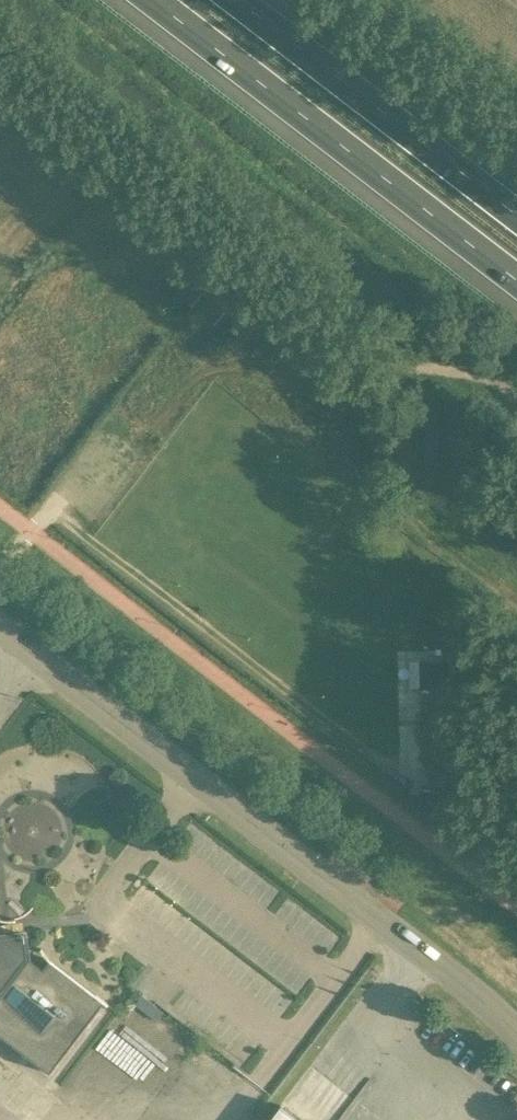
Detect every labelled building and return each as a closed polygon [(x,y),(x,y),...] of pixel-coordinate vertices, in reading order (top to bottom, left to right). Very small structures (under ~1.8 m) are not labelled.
[(48,1072),(103,999),(48,957),(41,968),(25,956),(22,932),(0,935),(0,1036),(48,1072)] [(268,1119),(298,1119),(280,1106),(268,1119)]
